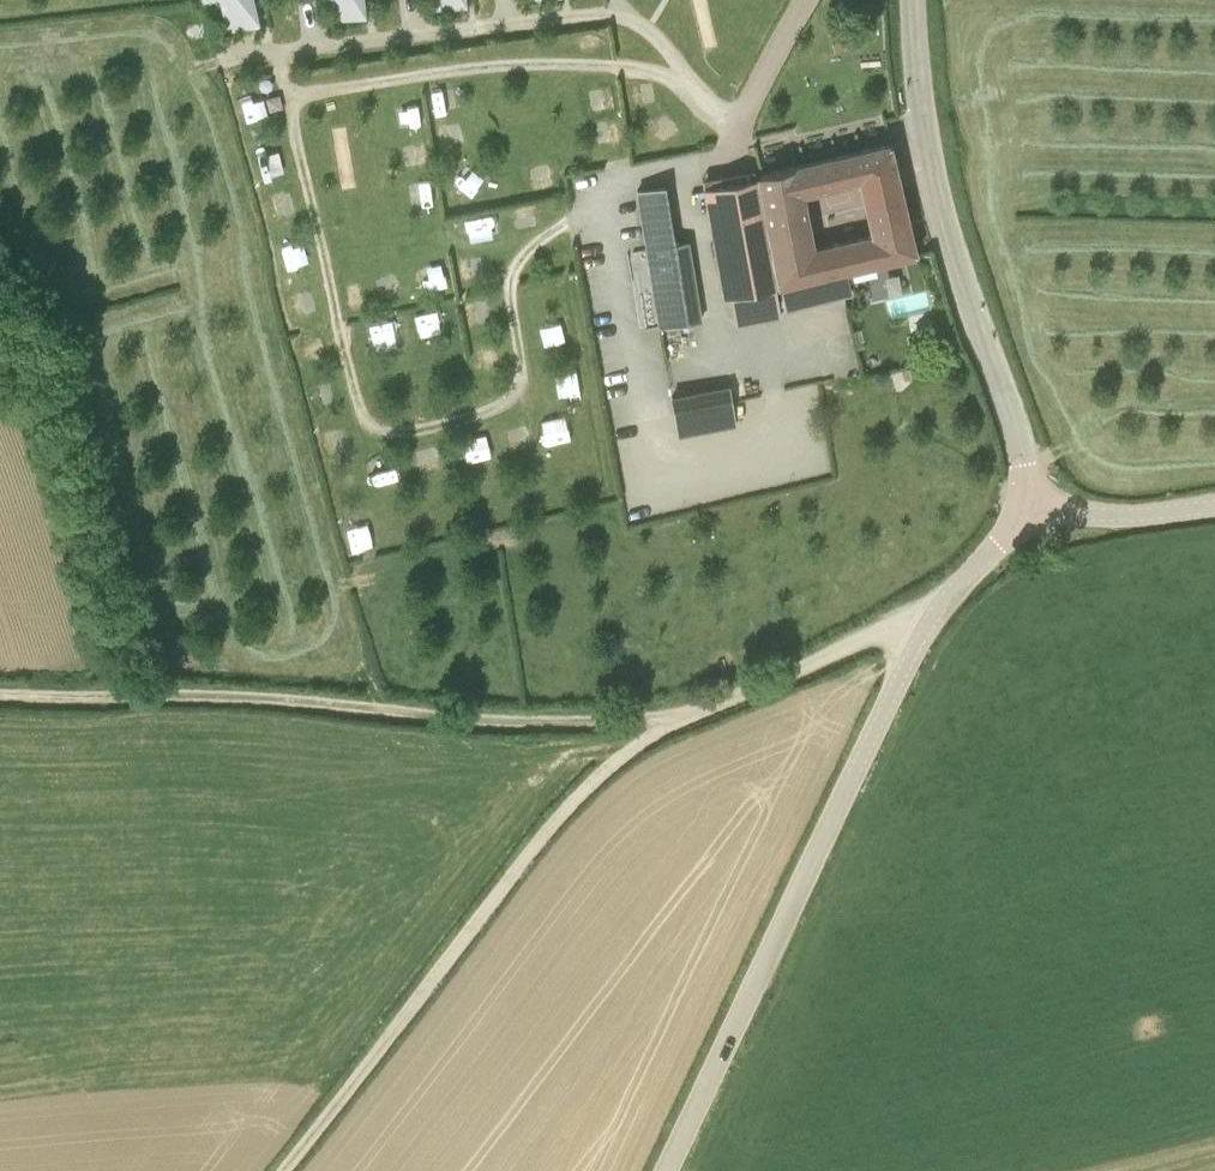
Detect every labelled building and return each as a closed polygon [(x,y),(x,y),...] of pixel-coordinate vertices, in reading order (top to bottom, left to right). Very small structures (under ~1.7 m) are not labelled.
[(265,21),(261,0),(227,0),(232,27),(265,21)] [(376,7),(375,0),(341,0),(342,10),(376,7)] [(246,98),(251,115),(272,110),(267,92),(246,98)] [(419,99),(399,102),(403,126),(423,123),(419,99)] [(784,306),(848,291),(852,290),(846,269),(917,253),(891,142),(760,173),(760,176),(703,187),(723,298),(752,293),(781,287),(784,306)] [(401,159),(426,156),(425,143),(399,146),(401,159)] [(471,161),(458,179),(476,192),(489,174),(471,161)] [(667,188),(638,192),(660,327),(700,321),(688,242),(676,244),(667,188)] [(292,266),(313,259),(306,237),(284,244),(292,266)] [(448,259),(418,262),(422,286),(451,282),(448,259)] [(386,295),(400,293),(395,264),(381,266),(386,295)] [(894,315),(932,304),(927,287),(889,299),(894,315)] [(298,313),(318,309),(315,288),(294,292),(298,313)] [(441,306),(418,312),(424,334),(447,328),(441,306)] [(373,322),(378,343),(404,337),(399,316),(373,322)] [(569,321),(550,323),(553,340),(571,337),(569,321)] [(555,373),(559,398),(586,394),(582,369),(555,373)] [(728,385),(671,395),(677,432),(734,423),(728,385)] [(543,418),(549,441),(575,434),(569,411),(543,418)] [(421,472),(445,469),(441,433),(417,436),(421,472)] [(365,456),(374,484),(401,476),(392,447),(365,456)]
